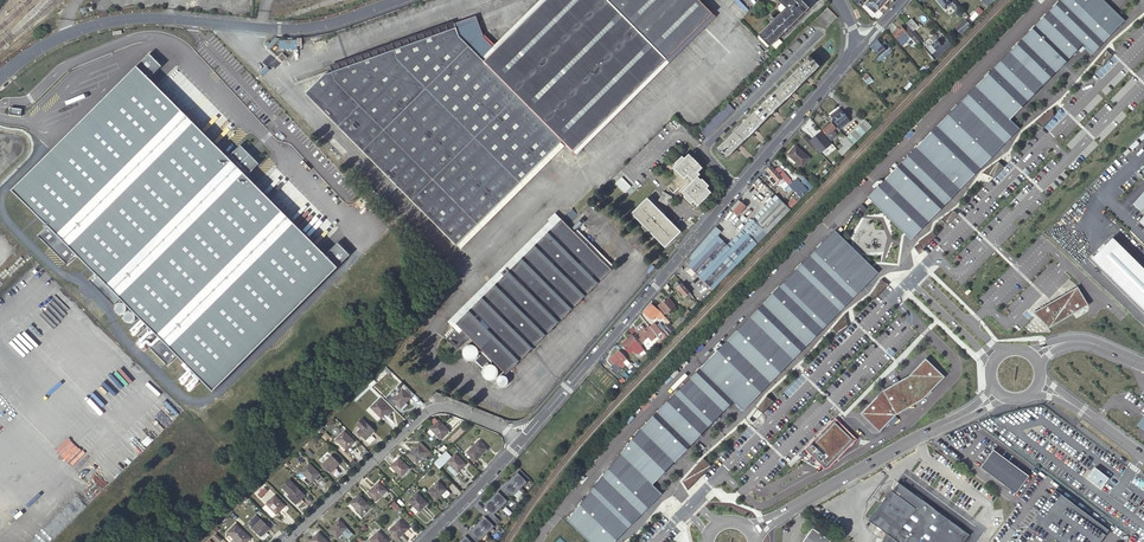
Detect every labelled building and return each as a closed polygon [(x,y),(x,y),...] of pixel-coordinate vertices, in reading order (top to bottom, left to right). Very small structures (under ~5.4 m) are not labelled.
[(468,236),(565,142),(567,145),(575,153),(652,79),(714,17),(698,0),(541,0),(495,45),(493,43),(486,36),(476,17),(332,69),(318,73),(320,78),(354,110),(338,126),(468,236)] [(541,0),(537,0),(493,43),(495,45),(541,0)] [(771,46),(809,8),(801,0),(779,0),(782,3),(786,8),(782,12),(759,35),(771,46)] [(870,3),(868,1),(865,5),(874,13),(886,0),(872,0),(870,3)] [(1101,0),(1060,0),(869,196),(911,237),(916,232),(1018,128),(1010,119),(1063,65),(1083,45),(1091,53),(1122,21),(1101,0)] [(955,0),(937,0),(944,8),(952,1),(957,7),(959,5),(955,0)] [(332,69),(476,17),(475,13),(454,20),(390,43),(331,64),(332,69)] [(961,34),(973,22),(968,16),(965,19),(966,20),(956,29),(961,34)] [(652,79),(575,153),(578,156),(717,19),(714,17),(652,79)] [(913,30),(918,26),(912,18),(907,23),(913,30)] [(919,41),(904,23),(892,33),(900,43),(905,38),(908,41),(912,47),(919,41)] [(943,44),(945,42),(941,36),(927,48),(932,54),(939,48),(940,50),(945,46),(943,44)] [(279,38),(274,38),(267,46),(269,49),(281,38),(279,38)] [(883,46),(877,39),(871,47),(878,57),(876,59),(878,62),(892,50),(887,43),(883,46)] [(280,50),(297,50),(297,41),(280,41),(280,50)] [(1106,49),(1094,63),(1102,66),(1103,65),(1106,62),(1110,58),(1113,55),(1106,49)] [(149,54),(12,190),(48,226),(38,236),(67,265),(76,255),(95,274),(89,280),(109,301),(115,295),(148,327),(138,336),(167,365),(177,356),(212,392),(350,255),(337,242),(325,254),(247,176),(259,164),(240,145),(228,157),(150,78),(162,66),(149,54)] [(810,56),(716,149),(726,158),(819,66),(810,56)] [(869,73),(863,78),(868,85),(874,80),(869,73)] [(305,93),(338,126),(354,110),(320,78),(305,93)] [(729,103),(701,131),(707,137),(735,109),(729,103)] [(697,105),(693,110),(688,106),(683,111),(699,127),(709,117),(697,105)] [(22,109),(11,107),(10,115),(21,116),(22,109)] [(833,119),(842,112),(839,108),(830,116),(833,119)] [(1054,115),(1053,108),(1035,121),(1042,127),(1044,125),(1048,122),(1051,118),(1054,115)] [(837,125),(846,117),(842,112),(833,119),(837,125)] [(850,121),(846,117),(837,125),(840,129),(850,121)] [(864,133),(872,126),(866,120),(859,127),(864,133)] [(832,132),(836,128),(831,123),(822,130),(831,141),(835,137),(832,132)] [(820,150),(829,142),(817,127),(811,133),(819,143),(816,145),(820,150)] [(853,132),(859,138),(864,133),(859,127),(853,132)] [(847,138),(853,145),(859,138),(853,132),(847,138)] [(812,142),(806,135),(801,139),(807,146),(812,142)] [(847,138),(846,137),(842,140),(847,145),(850,148),(853,145),(847,138)] [(565,142),(468,236),(471,238),(567,145),(565,142)] [(811,150),(815,146),(812,142),(807,146),(811,150)] [(791,155),(798,161),(804,166),(812,157),(797,144),(789,153),(791,155)] [(839,152),(842,155),(850,148),(847,145),(844,147),(839,152)] [(676,164),(673,168),(684,179),(687,176),(693,181),(682,192),(685,196),(684,197),(692,205),(693,204),(696,207),(711,193),(706,188),(708,186),(698,176),(700,174),(697,172),(702,168),(688,154),(684,158),(682,156),(675,163),(676,164)] [(796,164),(798,161),(791,155),(789,158),(796,164)] [(998,161),(982,173),(993,178),(996,175),(999,171),(1003,168),(1004,166),(998,161)] [(775,170),(771,165),(766,170),(785,191),(787,189),(786,188),(789,186),(787,184),(786,183),(782,178),(775,170)] [(779,167),(775,170),(782,178),(785,175),(779,167)] [(622,178),(615,185),(625,194),(632,188),(622,178)] [(801,198),(808,191),(802,184),(797,179),(793,184),(789,187),(794,192),(801,198)] [(806,179),(802,184),(808,191),(813,186),(806,179)] [(672,197),(663,192),(658,201),(667,206),(669,203),(670,203),(671,203),(671,202),(672,202),(672,201),(671,200),(671,199),(672,197)] [(1134,205),(1143,214),(1143,193),(1134,205)] [(794,197),(786,205),(790,209),(790,210),(799,202),(794,197)] [(647,198),(632,213),(666,247),(680,232),(647,198)] [(773,227),(791,210),(790,210),(790,209),(786,205),(784,203),(779,198),(731,248),(717,235),(721,231),(716,226),(689,257),(693,260),(689,265),(692,269),(703,280),(713,290),(724,278),(749,252),(765,235),(773,227)] [(738,216),(746,206),(739,200),(731,209),(733,212),(738,216)] [(496,284),(470,309),(443,336),(457,349),(469,337),(506,374),(612,269),(568,226),(577,217),(570,210),(562,219),(555,225),(509,271),(508,272),(496,284)] [(958,214),(954,210),(941,219),(947,225),(947,224),(950,222),(953,219),(955,216),(958,214)] [(555,225),(562,219),(552,216),(549,219),(555,225)] [(834,231),(567,520),(589,541),(613,541),(661,493),(652,485),(733,401),(742,410),(795,356),(843,307),(863,287),(876,273),(834,231)] [(932,231),(918,242),(923,249),(926,246),(929,243),(931,241),(934,238),(936,235),(932,231)] [(1112,238),(1091,258),(1143,311),(1143,269),(1112,238)] [(493,281),(496,284),(508,272),(505,268),(497,277),(495,277),(493,278),(493,281)] [(889,284),(881,279),(871,294),(874,299),(876,298),(878,295),(881,292),(884,289),(886,287),(889,284)] [(692,295),(680,280),(673,285),(676,288),(677,287),(687,299),(689,297),(692,295)] [(674,293),(667,284),(663,287),(671,296),(674,293)] [(1039,309),(1033,312),(1049,328),(1089,305),(1078,287),(1054,300),(1039,309)] [(666,314),(675,306),(669,298),(659,306),(666,314)] [(124,312),(126,309),(126,307),(125,305),(124,303),(121,302),(118,302),(116,303),(115,305),(114,307),(114,309),(116,312),(117,313),(119,314),(121,314),(123,313),(124,312)] [(664,314),(660,310),(659,310),(651,304),(644,312),(652,319),(656,315),(660,319),(664,315),(664,314)] [(134,321),(135,319),(135,317),(134,314),(133,312),(131,311),(128,311),(126,312),(125,313),(124,315),(123,318),(124,320),(125,321),(127,322),(130,323),(132,322),(134,321)] [(849,317),(845,314),(832,328),(839,335),(842,332),(846,328),(848,326),(849,317)] [(662,342),(675,328),(670,322),(662,331),(665,334),(660,339),(662,342)] [(656,334),(657,335),(661,331),(654,323),(650,327),(656,334)] [(637,335),(642,342),(646,339),(647,341),(650,338),(652,341),(656,338),(654,335),(656,334),(650,327),(649,326),(645,329),(642,324),(636,329),(640,333),(637,335)] [(632,327),(629,330),(633,335),(637,332),(632,327)] [(629,354),(641,344),(639,343),(633,335),(621,344),(629,354)] [(650,356),(662,342),(660,339),(647,352),(650,356)] [(477,361),(479,360),(479,359),(480,358),(480,356),(480,355),(480,353),(480,352),(479,350),(479,349),(478,348),(477,347),(476,347),(475,346),(474,346),(473,346),(471,346),(470,346),(468,347),(467,348),(466,349),(465,350),(464,351),(464,352),(464,353),(464,355),(464,356),(464,358),(465,359),(466,360),(467,361),(468,362),(470,362),(472,363),(473,363),(474,362),(475,362),(476,361),(477,361)] [(614,364),(612,365),(618,372),(626,365),(623,362),(627,359),(619,350),(609,359),(614,364)] [(483,368),(486,365),(488,364),(481,357),(479,360),(477,361),(476,363),(482,369),(483,368)] [(882,391),(860,414),(879,432),(897,416),(923,400),(945,377),(926,358),(908,375),(896,383),(882,391)] [(637,368),(640,365),(635,359),(631,361),(637,368)] [(486,366),(486,365),(483,368),(483,369),(482,370),(482,371),(482,372),(482,373),(482,374),(482,376),(483,377),(484,379),(485,379),(486,380),(487,380),(488,381),(489,381),(491,381),(493,381),(494,380),(495,380),(495,379),(496,378),(497,377),(498,376),(498,375),(498,373),(498,372),(498,370),(497,369),(497,368),(496,367),(495,366),(494,365),(493,365),(492,365),(491,365),(489,365),(488,365),(487,365),(486,366)] [(509,384),(509,383),(509,382),(509,380),(508,380),(508,379),(507,378),(506,377),(505,377),(503,376),(502,376),(500,377),(499,378),(498,378),(497,380),(497,381),(497,382),(497,384),(497,385),(497,386),(498,387),(499,387),(499,388),(500,388),(501,389),(502,389),(503,389),(505,389),(506,388),(507,387),(508,386),(509,385),(509,384)] [(414,394),(404,384),(399,388),(401,390),(394,398),(392,396),(388,399),(395,405),(397,404),(401,407),(414,394)] [(774,401),(767,395),(757,409),(762,414),(764,412),(766,410),(769,407),(771,405),(774,402),(774,401)] [(379,399),(371,407),(381,417),(385,414),(388,416),(392,412),(379,399)] [(361,428),(357,432),(366,440),(375,431),(362,418),(356,424),(361,428)] [(439,420),(431,428),(441,439),(449,431),(439,420)] [(835,422),(809,449),(824,464),(828,459),(831,462),(850,442),(849,441),(852,438),(835,422)] [(344,431),(336,439),(346,450),(355,441),(344,431)] [(479,440),(467,452),(475,461),(487,449),(479,440)] [(420,442),(419,444),(427,452),(424,455),(426,458),(431,453),(420,442)] [(427,452),(419,444),(408,454),(416,462),(424,455),(427,452)] [(993,450),(980,468),(1016,494),(1029,477),(993,450)] [(712,466),(703,452),(682,481),(688,490),(702,476),(704,473),(707,470),(710,468),(712,466)] [(445,453),(436,462),(440,467),(450,457),(445,453)] [(455,454),(447,462),(457,472),(466,464),(455,454)] [(331,456),(323,464),(331,472),(339,464),(331,456)] [(399,458),(391,466),(401,476),(409,468),(399,458)] [(301,472),(307,477),(311,482),(320,474),(309,463),(301,472)] [(1096,467),(1087,477),(1101,488),(1109,478),(1096,467)] [(530,479),(521,469),(511,479),(520,488),(530,479)] [(289,479),(282,487),(290,494),(288,496),(296,504),(305,495),(289,479)] [(520,488),(511,479),(501,489),(510,498),(520,488)] [(437,500),(442,494),(447,490),(438,481),(428,491),(437,500)] [(897,481),(869,520),(887,533),(880,541),(964,541),(970,534),(897,481)] [(379,482),(368,492),(377,500),(387,490),(379,482)] [(265,488),(258,495),(260,498),(268,490),(265,488)] [(500,507),(510,498),(501,489),(491,498),(500,507)] [(1056,489),(1028,525),(1050,541),(1100,541),(1109,529),(1056,489)] [(417,493),(408,501),(419,511),(427,503),(417,493)] [(359,495),(350,503),(360,513),(369,505),(359,495)] [(275,496),(266,504),(277,514),(285,506),(275,496)] [(497,523),(497,522),(500,520),(494,514),(500,507),(491,498),(484,505),(490,511),(487,514),(497,523)] [(397,511),(400,507),(394,501),(391,504),(397,511)] [(264,508),(272,517),(276,514),(267,505),(264,508)] [(487,514),(478,523),(487,532),(497,523),(487,514)] [(248,523),(261,536),(270,528),(256,515),(248,523)] [(339,520),(329,530),(337,538),(347,528),(339,520)] [(400,520),(389,530),(398,538),(408,529),(400,520)] [(468,533),(477,541),(487,532),(478,523),(468,533)] [(236,524),(227,533),(237,541),(247,541),(250,538),(236,524)] [(813,528),(807,536),(802,541),(831,541),(813,528)] [(310,541),(312,541),(328,541),(319,532),(310,541)] [(370,540),(372,541),(388,541),(389,541),(378,532),(370,540)] [(477,541),(468,533),(459,541),(477,541)] [(213,537),(218,541),(219,541),(221,539),(216,534),(213,537)]
